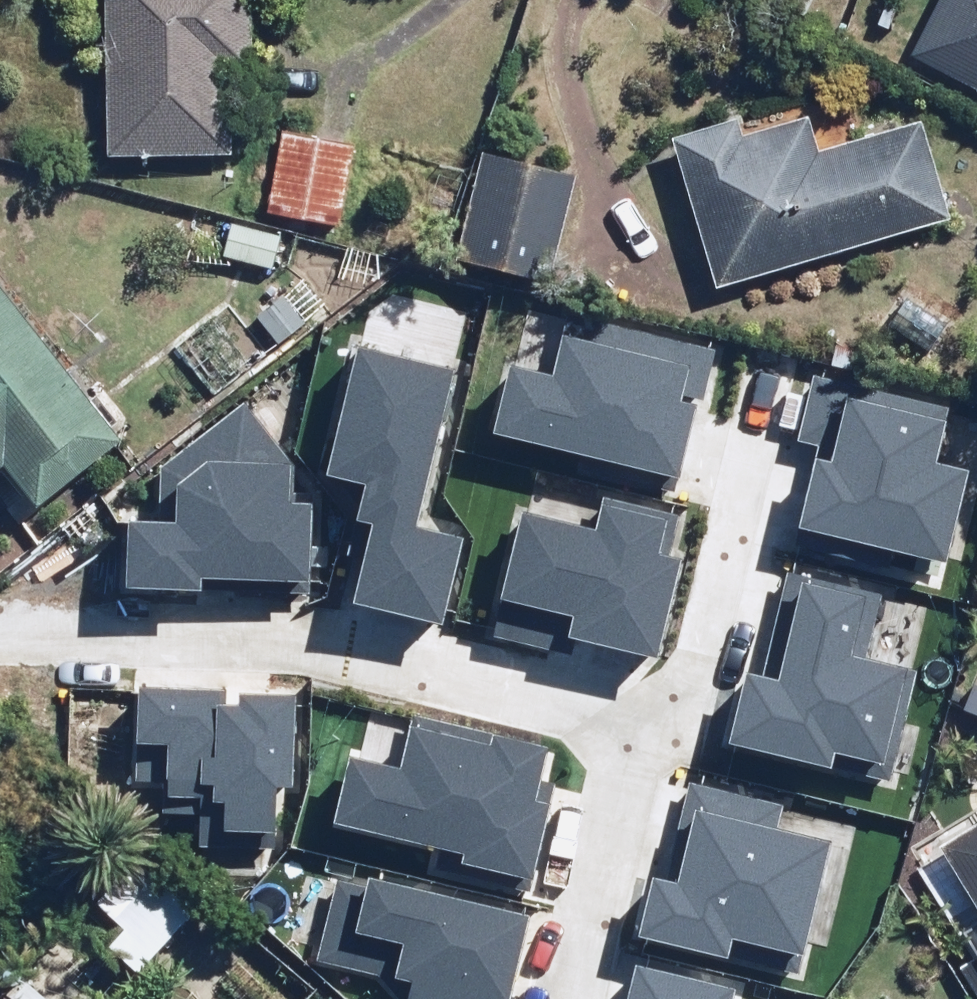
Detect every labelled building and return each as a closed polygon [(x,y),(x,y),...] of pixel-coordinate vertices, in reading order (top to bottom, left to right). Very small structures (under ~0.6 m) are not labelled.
[(253,0),(112,0),(107,152),(231,157),(234,72),(250,72),(253,0)] [(949,216),(922,123),(815,154),(805,119),(747,136),(741,114),(675,133),(719,283),(949,216)] [(351,138),(282,134),(276,216),(346,220),(351,138)] [(578,167),(486,155),(472,265),(564,276),(578,167)] [(11,463),(43,504),(126,439),(0,279),(0,472),(11,463)] [(452,369),(436,436),(649,484),(680,348),(535,315),(519,384),(452,369)] [(276,475),(302,481),(292,520),(311,524),(293,600),(394,624),(416,533),(369,522),(406,366),(308,343),(276,475)] [(759,475),(746,535),(847,557),(852,534),(908,546),(924,472),(897,466),(910,405),(776,376),(762,438),(798,446),(790,482),(759,475)] [(65,521),(60,589),(133,595),(134,572),(253,580),(259,502),(233,500),(236,456),(251,444),(219,402),(139,465),(134,525),(65,521)] [(463,506),(443,594),(462,598),(456,624),(603,657),(636,512),(557,494),(550,526),(463,506)] [(696,655),(679,737),(838,770),(861,659),(812,649),(825,590),(756,576),(738,664),(696,655)] [(162,836),(221,837),(222,785),(244,786),(245,700),(81,698),(81,734),(114,734),(113,812),(162,813),(162,836)] [(283,751),(263,826),(467,877),(499,752),(363,718),(350,768),(283,751)] [(614,880),(600,945),(676,961),(680,946),(758,963),(784,842),(659,816),(644,887),(614,880)] [(924,860),(976,945),(976,826),(924,860)] [(371,994),(369,998),(455,998),(448,997),(469,921),(301,875),(283,942),(344,959),(337,985),(371,994)] [(676,994),(580,977),(576,998),(675,998),(676,994)]
